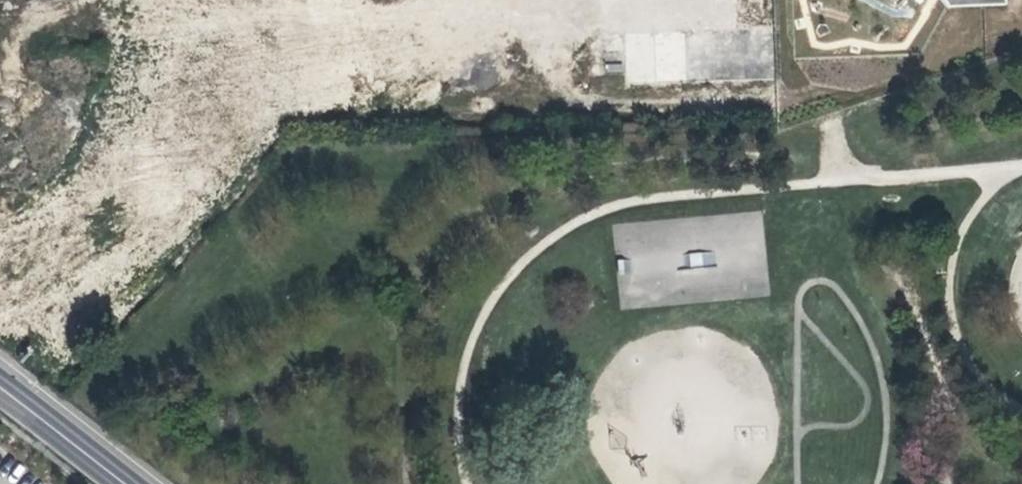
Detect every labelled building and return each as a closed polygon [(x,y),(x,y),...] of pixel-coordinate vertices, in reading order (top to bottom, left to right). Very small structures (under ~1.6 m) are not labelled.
[(953,8),(1011,3),(1010,0),(946,0),(953,8)] [(0,430),(0,483),(70,483),(0,430)]
